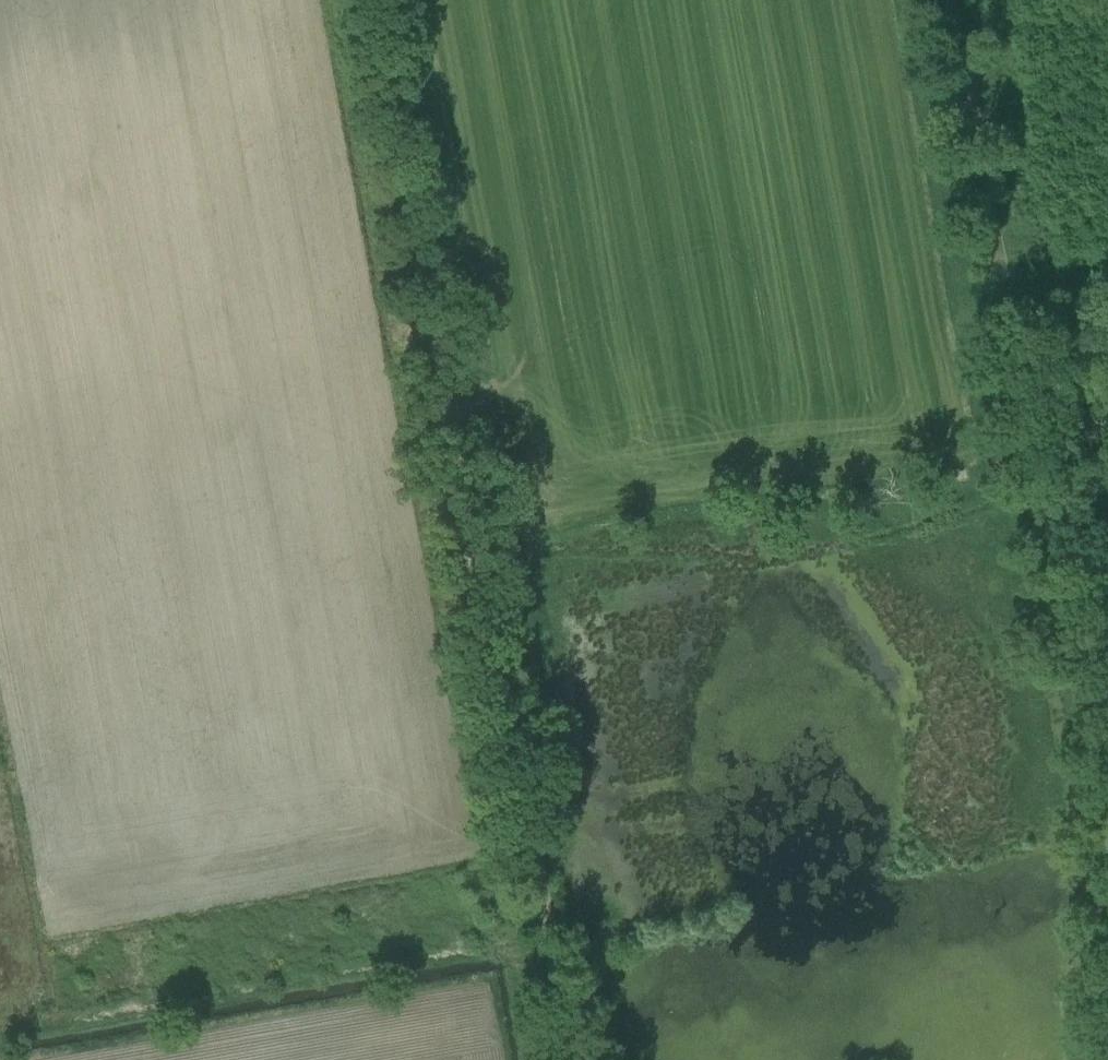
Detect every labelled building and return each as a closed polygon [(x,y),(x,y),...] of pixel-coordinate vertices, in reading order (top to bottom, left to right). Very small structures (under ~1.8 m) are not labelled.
[(438,477),(426,483),(433,497),(445,491),(438,477)]
